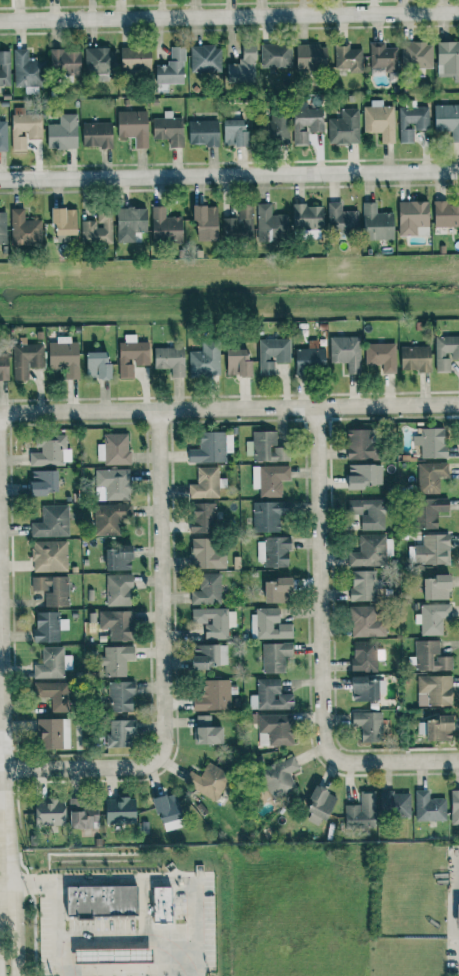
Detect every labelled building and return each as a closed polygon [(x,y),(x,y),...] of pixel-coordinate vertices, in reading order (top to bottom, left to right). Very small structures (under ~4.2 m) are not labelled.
[(384,42),(370,42),(370,68),(385,68),(385,72),(398,71),(397,48),(385,48),(384,42)] [(432,68),(433,42),(403,42),(402,68),(432,68)] [(437,75),(458,75),(458,42),(437,42),(437,75)] [(227,83),(256,82),(255,44),(241,45),(241,64),(227,64),(227,83)] [(261,44),(261,67),(292,68),(292,44),(261,44)] [(296,70),(327,70),(327,45),(296,45),(296,70)] [(335,46),(335,69),(350,69),(350,73),(363,73),(362,49),(348,49),(348,45),(335,46)] [(190,47),(191,71),(222,70),(221,46),(190,47)] [(121,47),(120,70),(150,71),(151,48),(121,47)] [(184,83),(184,47),(169,47),(170,65),(156,65),(156,84),(184,83)] [(85,73),(116,73),(116,48),(85,48),(85,73)] [(14,49),(15,87),(42,86),(42,62),(29,62),(29,49),(14,49)] [(80,50),(50,50),(51,74),(81,73),(80,50)] [(0,51),(0,86),(10,86),(10,51),(0,51)] [(381,144),(395,144),(394,106),(383,106),(382,100),(371,100),(371,106),(363,107),(364,133),(381,132),(381,144)] [(324,132),(323,108),(307,109),(307,102),(294,102),(294,146),(308,146),(308,132),(324,132)] [(458,142),(458,104),(434,105),(435,131),(451,131),(452,142),(458,142)] [(400,143),(413,143),(412,130),(429,130),(428,107),(399,107),(400,143)] [(328,119),(329,144),(360,143),(358,108),(341,109),(341,118),(328,119)] [(117,111),(118,138),(134,137),(135,148),(148,148),(147,111),(117,111)] [(152,118),(153,139),(169,139),(169,148),(183,147),(182,118),(172,118),(171,112),(164,112),(164,118),(152,118)] [(270,120),(264,120),(263,141),(287,141),(288,114),(270,113),(270,120)] [(42,137),(41,114),(11,115),(12,151),(26,151),(26,138),(42,137)] [(77,114),(59,114),(59,124),(47,124),(47,148),(77,149),(77,114)] [(223,120),(223,147),(249,146),(248,130),(245,130),(245,120),(223,120)] [(188,122),(189,145),(219,145),(218,121),(188,122)] [(112,123),(83,123),(82,147),(112,148),(112,123)] [(399,236),(416,236),(416,226),(428,226),(428,201),(398,202),(399,236)] [(458,226),(458,204),(447,205),(446,201),(433,201),(434,227),(458,226)] [(364,240),(393,239),(393,212),(376,213),(376,202),(363,202),(364,240)] [(341,203),(328,203),(328,232),(359,231),(358,211),(341,211),(341,203)] [(253,204),(238,205),(238,217),(223,218),(223,239),(253,238),(253,204)] [(289,214),(271,214),(271,204),(257,204),(257,240),(290,240),(289,214)] [(322,205),(292,205),(293,230),(323,229),(322,205)] [(152,242),(182,242),(182,217),(166,217),(166,206),(152,207),(152,242)] [(217,206),(192,206),(193,222),(196,222),(197,240),(217,240),(217,206)] [(77,235),(76,208),(51,209),(51,225),(55,225),(55,235),(77,235)] [(117,243),(135,242),(134,232),(147,232),(147,208),(116,209),(117,243)] [(41,220),(24,220),(24,209),(10,209),(11,245),(42,244),(41,220)] [(82,221),(82,244),(112,243),(112,212),(97,212),(98,221),(82,221)] [(133,366),(150,365),(149,342),(136,342),(136,334),(125,335),(125,342),(119,342),(119,379),(133,379),(133,366)] [(330,337),(330,363),(347,363),(347,374),(360,374),(360,336),(330,337)] [(435,337),(436,372),(450,372),(450,360),(458,359),(458,336),(435,337)] [(259,376),(275,376),(274,363),(290,362),(290,339),(259,339),(259,376)] [(220,376),(219,341),(201,342),(202,351),(189,351),(189,376),(220,376)] [(48,343),(49,369),(65,368),(65,379),(79,379),(78,342),(48,343)] [(365,344),(365,366),(382,365),(382,373),(396,373),(395,343),(365,344)] [(13,345),(14,381),(28,380),(28,368),(44,367),(44,344),(13,345)] [(400,347),(401,372),(430,371),(430,346),(400,347)] [(185,347),(154,348),(154,369),(171,368),(171,377),(185,377),(185,347)] [(249,348),(225,349),(227,376),(250,375),(249,348)] [(295,349),(296,372),(325,371),(324,348),(295,349)] [(105,351),(85,352),(87,379),(112,378),(111,363),(105,363),(105,351)] [(8,353),(0,353),(0,380),(9,380),(8,353)] [(445,458),(445,428),(414,428),(415,445),(421,445),(421,458),(445,458)] [(371,429),(346,430),(348,460),(378,459),(378,445),(371,445),(371,429)] [(252,432),(253,462),(289,461),(289,447),(276,447),(276,431),(252,432)] [(189,449),(189,463),(226,462),(226,452),(232,452),(232,444),(225,444),(225,432),(199,432),(199,449),(189,449)] [(129,464),(129,434),(103,434),(104,444),(98,444),(98,464),(129,464)] [(29,452),(29,466),(63,466),(63,447),(66,447),(66,435),(37,436),(38,452),(29,452)] [(417,464),(418,494),(440,493),(439,478),(448,477),(448,463),(417,464)] [(382,465),(348,465),(348,487),(382,488),(382,465)] [(282,497),(282,480),(289,480),(289,466),(252,466),(252,488),(259,488),(259,497),(282,497)] [(219,467),(197,467),(197,484),(189,484),(189,499),(219,498),(219,467)] [(106,500),(130,500),(130,469),(95,470),(95,487),(105,487),(106,500)] [(57,470),(31,471),(31,495),(58,494),(57,470)] [(384,530),(385,500),(348,499),(348,514),(361,514),(361,530),(384,530)] [(415,529),(437,529),(437,512),(449,512),(448,499),(415,499),(415,529)] [(280,532),(281,502),(253,502),(252,532),(280,532)] [(191,536),(192,536),(191,568),(225,569),(226,548),(217,547),(217,539),(214,539),(215,503),(192,503),(191,536)] [(94,505),(94,536),(119,536),(119,519),(132,519),(132,504),(94,505)] [(68,505),(41,505),(41,523),(30,523),(31,537),(69,536),(68,505)] [(386,566),(385,534),(359,535),(359,552),(348,552),(348,566),(386,566)] [(423,534),(422,546),(414,545),(414,564),(449,565),(450,535),(423,534)] [(289,567),(289,537),(264,537),(264,546),(258,546),(257,561),(265,561),(265,567),(289,567)] [(68,571),(67,541),(32,541),(32,572),(68,571)] [(131,545),(116,545),(116,550),(106,550),(106,571),(132,570),(131,545)] [(376,571),(351,571),(351,601),(376,600),(376,571)] [(191,605),(222,604),(221,573),(198,574),(199,590),(191,591),(191,605)] [(107,606),(132,606),(131,575),(106,575),(107,606)] [(45,607),(69,606),(68,576),(31,577),(32,591),(45,590),(45,607)] [(423,600),(450,599),(450,576),(423,577),(423,600)] [(264,580),(265,603),(285,602),(285,592),(292,591),(292,579),(264,580)] [(451,604),(421,605),(421,614),(415,615),(415,624),(420,624),(421,636),(443,635),(442,619),(452,618),(451,604)] [(351,637),(386,636),(385,620),(379,620),(378,606),(350,606),(351,637)] [(279,608),(252,608),(253,639),(293,638),(292,624),(279,624),(279,608)] [(132,611),(99,611),(99,628),(109,628),(109,641),(133,641),(132,611)] [(59,612),(35,613),(35,642),(59,642),(59,630),(68,630),(68,619),(59,619),(59,612)] [(439,640),(415,641),(416,671),(452,670),(452,656),(439,657),(439,640)] [(383,650),(377,650),(376,641),(352,641),(353,672),(377,671),(377,659),(384,659),(383,650)] [(263,643),(263,673),(285,673),(285,657),(292,656),(292,643),(263,643)] [(208,669),(208,666),(228,665),(227,644),(192,645),(193,670),(208,669)] [(127,676),(126,660),(135,660),(134,646),(102,647),(102,665),(104,665),(105,677),(127,676)] [(64,647),(42,647),(42,664),(33,664),(34,678),(64,678),(64,647)] [(418,706),(452,706),(451,675),(417,676),(418,706)] [(378,680),(367,680),(367,676),(351,677),(352,701),(378,701),(378,680)] [(257,679),(257,697),(254,697),(253,707),(250,707),(250,708),(257,708),(257,709),(293,710),(294,694),(281,694),(281,679),(257,679)] [(202,680),(203,696),(193,696),(193,710),(231,709),(230,680),(202,680)] [(51,713),(72,712),(72,682),(34,682),(34,697),(51,697),(51,713)] [(133,711),(132,682),(108,682),(109,712),(133,711)] [(352,726),(361,726),(361,742),(382,742),(381,712),(352,713),(352,726)] [(223,744),(222,726),(211,727),(211,715),(196,716),(196,745),(223,744)] [(258,734),(269,734),(269,746),(293,745),(292,715),(258,716),(258,734)] [(452,715),(436,716),(436,720),(425,720),(426,741),(453,740),(452,715)] [(69,718),(37,719),(37,749),(70,748),(69,718)] [(106,747),(133,748),(134,722),(110,721),(110,735),(107,735),(106,747)] [(289,773),(299,768),(293,755),(259,770),(273,800),(297,789),(289,773)] [(190,770),(183,782),(214,802),(230,777),(207,763),(199,776),(190,770)] [(321,827),(336,795),(316,786),(305,810),(311,813),(307,820),(321,827)] [(416,821),(446,821),(445,798),(429,798),(428,790),(415,790),(416,821)] [(450,790),(451,824),(458,824),(458,790),(450,790)] [(154,798),(162,832),(184,826),(174,792),(154,798)] [(410,792),(381,793),(382,818),(411,817),(410,792)] [(344,805),(345,828),(376,828),(375,793),(360,793),(360,805),(344,805)] [(136,824),(135,798),(105,799),(105,824),(136,824)] [(64,822),(65,800),(36,799),(35,822),(64,822)] [(93,829),(93,819),(98,819),(98,802),(69,801),(69,828),(93,829)] [(137,916),(137,886),(66,887),(67,918),(137,916)] [(171,887),(153,887),(153,923),(170,923),(171,887)] [(74,950),(74,964),(152,963),(151,949),(74,950)]
